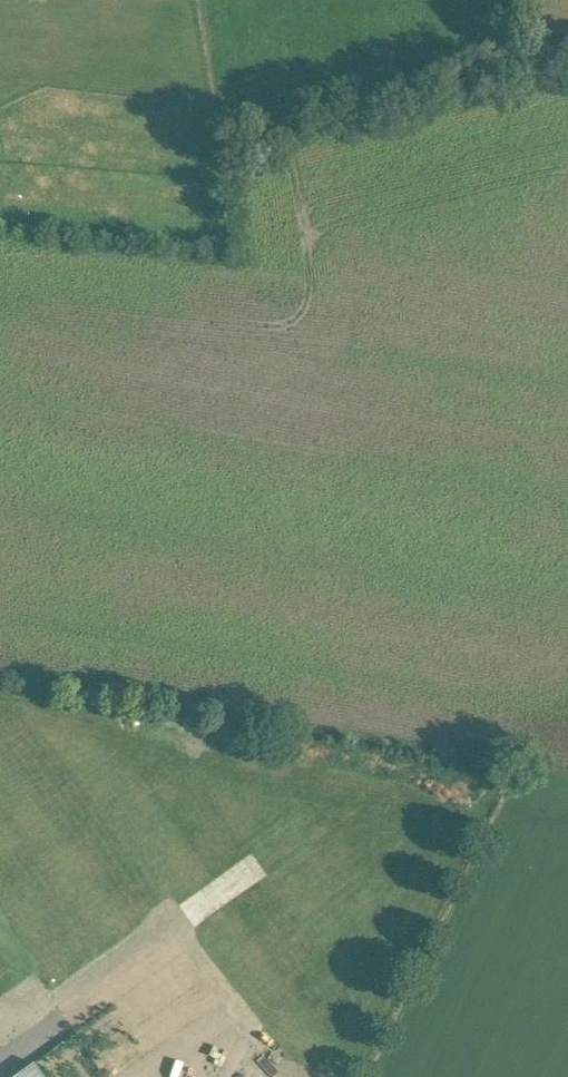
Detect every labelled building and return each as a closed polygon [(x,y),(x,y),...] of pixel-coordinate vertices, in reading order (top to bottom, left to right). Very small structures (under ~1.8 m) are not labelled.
[(17,1076),(44,1076),(35,1064),(17,1076)]
